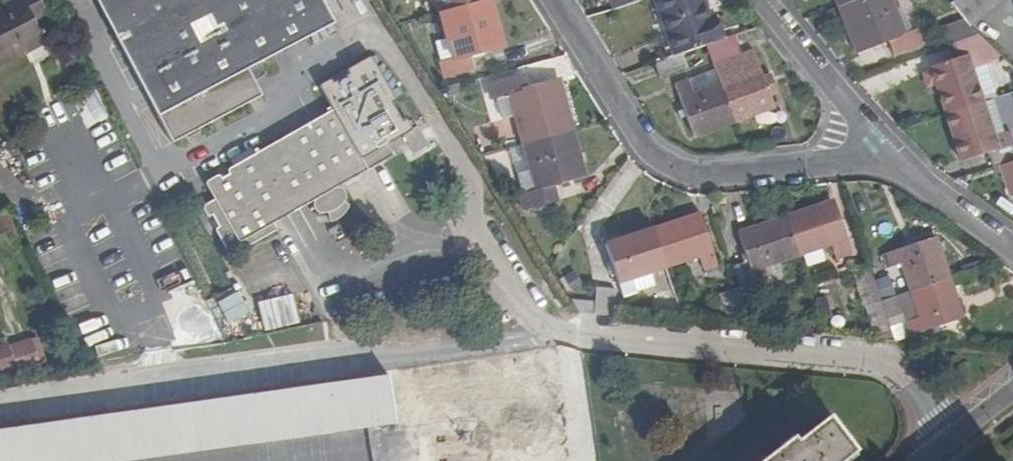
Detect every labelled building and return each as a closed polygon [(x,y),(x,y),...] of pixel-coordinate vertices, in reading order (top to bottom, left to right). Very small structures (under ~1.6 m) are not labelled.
[(45,42),(34,21),(48,14),(40,0),(15,0),(0,8),(0,65),(45,42)] [(172,142),(261,95),(247,69),(334,23),(323,0),(97,0),(172,142)] [(440,11),(483,0),(437,0),(440,11)] [(489,0),(483,0),(440,11),(448,38),(453,58),(440,62),(445,77),(474,69),(470,54),(501,45),(489,0)] [(638,0),(611,0),(614,9),(638,0)] [(675,56),(678,55),(706,45),(721,40),(714,17),(709,18),(703,0),(656,0),(675,56)] [(891,0),(857,0),(840,7),(857,53),(887,41),(893,56),(922,45),(916,29),(904,33),(891,0)] [(951,3),(963,19),(969,26),(1002,0),(954,0),(951,3)] [(954,44),(979,34),(969,26),(963,19),(946,26),(951,37),(953,44),(954,44)] [(1012,92),(1012,67),(979,34),(954,44),(958,57),(930,67),(946,114),(983,102),(993,98),(1012,92)] [(713,64),(740,54),(734,35),(721,40),(706,45),(713,64)] [(453,58),(448,38),(435,42),(440,62),(453,58)] [(741,54),(743,58),(753,54),(752,50),(741,54)] [(734,121),(774,106),(767,86),(773,83),(770,75),(764,78),(755,54),(753,54),(743,58),(742,59),(747,74),(720,84),(734,121)] [(655,63),(660,77),(683,69),(678,55),(675,56),(655,63)] [(320,87),(333,109),(229,169),(228,169),(228,170),(228,171),(229,173),(221,178),(220,176),(219,175),(218,175),(217,175),(207,181),(206,182),(206,183),(206,184),(215,199),(204,205),(203,206),(203,207),(203,208),(207,215),(208,216),(209,216),(210,216),(212,215),(219,226),(217,228),(216,228),(216,229),(216,230),(229,254),(230,254),(231,255),(232,255),(232,254),(276,230),(277,229),(277,228),(277,227),(274,222),(268,212),(372,153),(376,160),(391,152),(407,143),(407,142),(408,141),(407,140),(404,134),(411,130),(412,129),(412,128),(412,127),(408,120),(407,119),(406,119),(405,119),(403,120),(393,103),(395,102),(396,101),(396,100),(396,99),(371,57),(370,56),(369,57),(348,69),(348,70),(347,70),(347,71),(348,71),(349,73),(333,83),(332,81),(331,80),(330,79),(330,80),(329,80),(321,84),(320,85),(320,86),(320,87)] [(720,84),(747,74),(742,59),(715,69),(720,84)] [(688,78),(694,94),(720,84),(715,69),(688,78)] [(572,129),(558,81),(541,86),(533,88),(526,90),(522,75),(488,84),(492,100),(497,99),(511,95),(516,115),(524,142),(572,129)] [(694,136),(734,121),(720,84),(694,94),(688,78),(674,83),(684,109),(686,115),(694,136)] [(503,118),(516,115),(511,95),(497,99),(503,118)] [(993,98),(983,102),(994,135),(1004,132),(993,98)] [(961,161),(987,152),(992,167),(999,165),(1012,161),(1012,140),(1010,130),(1004,132),(994,135),(983,102),(946,114),(961,161)] [(585,177),(572,129),(524,142),(531,170),(537,189),(524,193),(519,194),(523,210),(557,201),(553,186),(585,177)] [(274,222),(315,200),(316,196),(319,194),(321,192),(324,189),(327,188),(330,187),(334,186),(338,187),(391,156),(392,155),(392,154),(391,152),(376,160),(372,153),(268,212),(274,222)] [(999,165),(1008,194),(1012,192),(1012,161),(999,165)] [(537,189),(531,170),(518,174),(524,193),(537,189)] [(316,196),(315,200),(314,201),(314,203),(314,207),(315,209),(317,210),(321,212),(324,212),(328,212),(332,211),(335,209),(339,207),(342,204),(344,201),(345,199),(346,196),(345,192),(344,190),(342,188),(338,187),(334,186),(330,187),(327,188),(324,189),(321,192),(319,194),(316,196)] [(349,205),(344,201),(342,204),(339,207),(335,209),(332,211),(328,212),(330,220),(335,219),(339,217),(343,215),(345,212),(347,208),(349,205)] [(849,254),(832,201),(785,217),(798,254),(831,243),(836,258),(849,254)] [(15,229),(8,210),(0,213),(0,235),(15,229)] [(719,271),(700,213),(653,229),(665,266),(698,255),(703,271),(706,270),(708,275),(719,271)] [(740,287),(741,291),(756,285),(757,290),(770,286),(768,281),(769,280),(767,274),(764,266),(778,261),(798,254),(785,217),(738,232),(745,254),(748,261),(744,262),(733,266),(740,287)] [(665,266),(653,229),(606,244),(611,260),(615,271),(623,296),(637,292),(636,291),(632,277),(651,271),(665,266)] [(911,290),(949,278),(935,237),(882,254),(887,268),(902,263),(911,290)] [(615,271),(611,260),(606,262),(610,273),(615,271)] [(781,269),(778,261),(764,266),(767,274),(781,269)] [(874,327),(888,322),(881,300),(872,273),(869,263),(854,268),(874,327)] [(911,290),(902,263),(887,268),(872,273),(881,300),(911,290)] [(655,285),(651,271),(632,277),(636,291),(655,285)] [(909,336),(962,318),(949,278),(911,290),(920,317),(905,322),(909,336)] [(579,312),(613,315),(617,289),(598,287),(596,302),(571,299),(579,312)] [(729,321),(748,315),(741,291),(740,287),(720,293),(729,321)] [(905,322),(920,317),(911,290),(881,300),(888,322),(890,327),(905,322)] [(222,320),(247,316),(243,291),(218,296),(222,320)] [(182,332),(185,346),(210,340),(199,292),(165,300),(173,334),(182,332)] [(256,301),(263,330),(300,321),(293,292),(256,301)] [(821,335),(817,319),(802,321),(791,322),(792,327),(792,332),(821,335)] [(40,364),(45,363),(37,337),(32,338),(40,364)] [(32,338),(9,346),(16,367),(18,372),(40,364),(32,338)] [(0,346),(0,372),(16,367),(9,346),(8,343),(0,346)] [(350,381),(0,429),(0,460),(109,460),(395,421),(389,375),(350,381)] [(855,450),(829,416),(799,439),(795,434),(761,460),(841,460),(855,450)]
